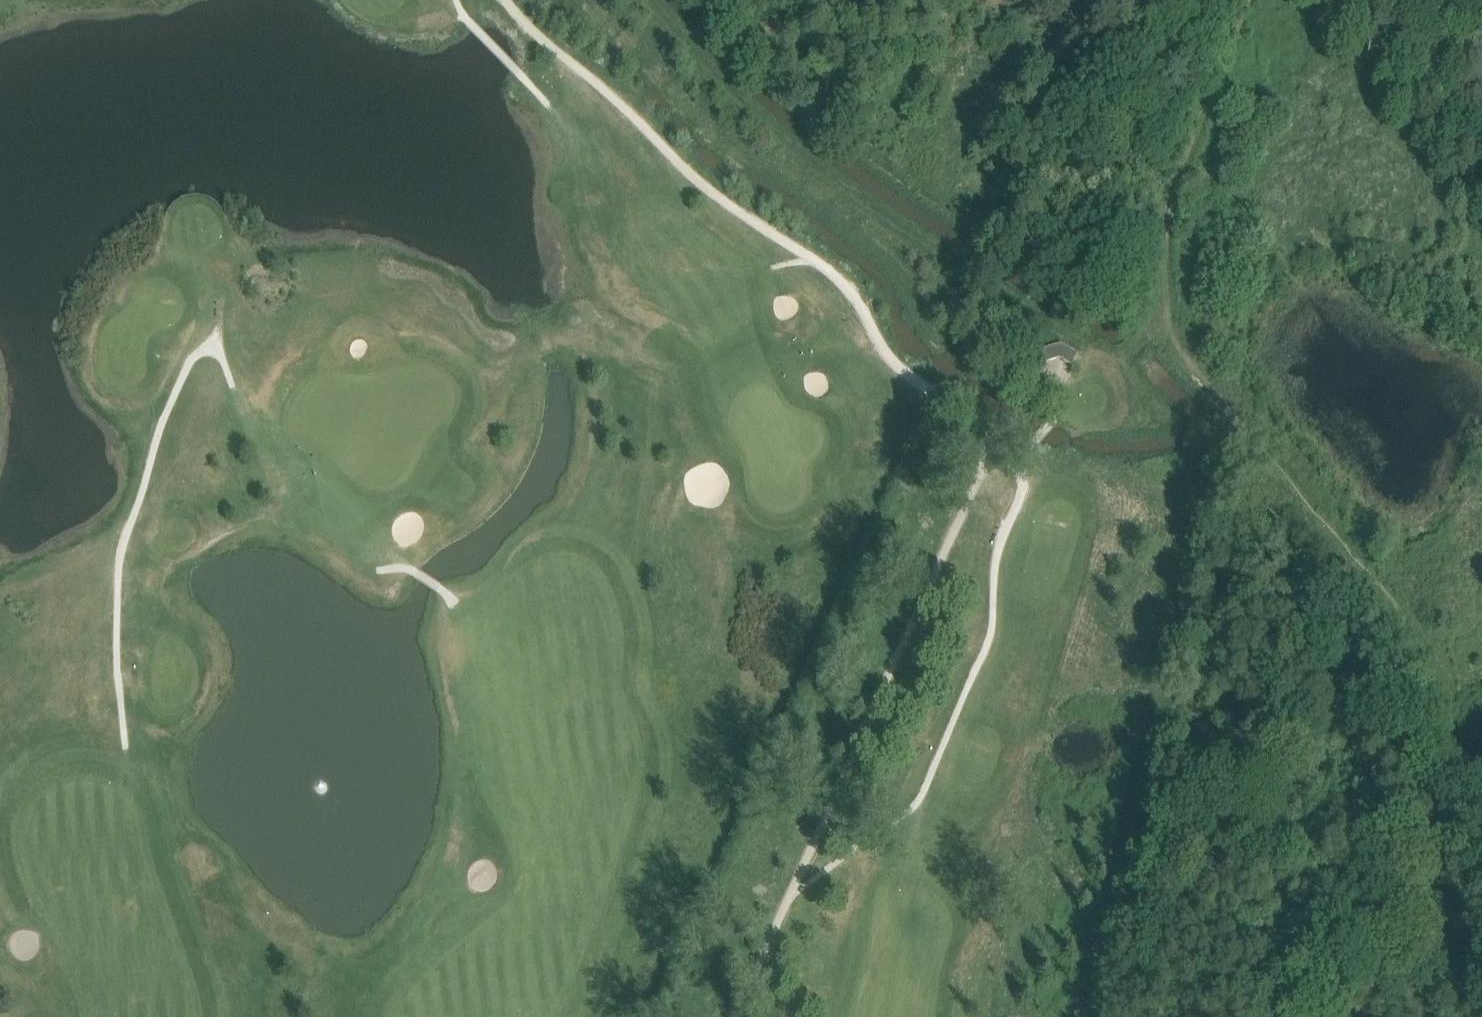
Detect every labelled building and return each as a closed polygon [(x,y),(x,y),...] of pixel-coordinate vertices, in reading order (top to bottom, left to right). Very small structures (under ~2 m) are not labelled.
[(1061,345),(1042,350),(1046,363),(1059,359),(1071,365),(1077,354),(1061,345)]
